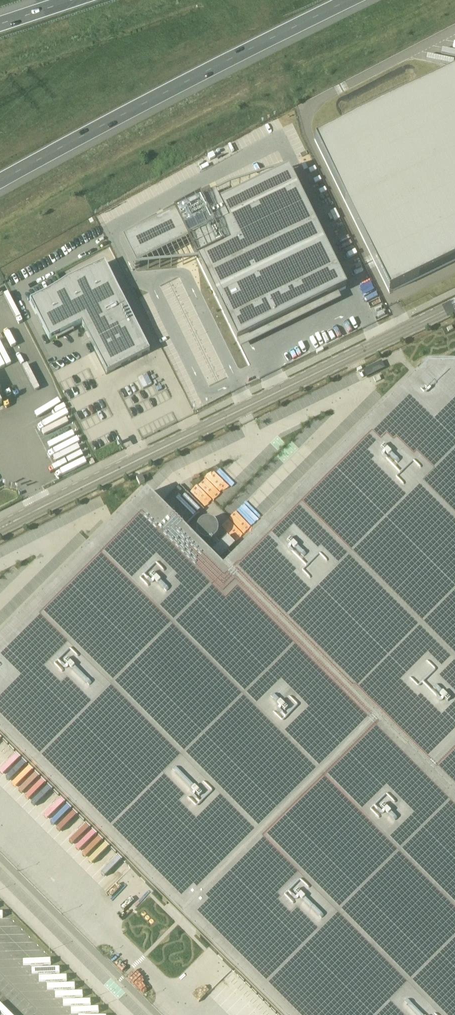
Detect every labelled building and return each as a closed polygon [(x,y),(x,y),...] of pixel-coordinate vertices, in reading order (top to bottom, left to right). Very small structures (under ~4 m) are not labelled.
[(315,140),(389,293),(454,261),(454,72),(315,140)] [(179,223),(127,248),(140,276),(193,249),(242,347),(351,292),(292,175),(286,178),(234,194),(205,209),(204,207),(178,220),(179,223)] [(82,324),(107,374),(150,352),(105,263),(30,302),(50,340),(82,324)] [(9,338),(4,340),(0,332),(0,348),(1,350),(0,351),(0,353),(2,358),(10,354),(11,357),(16,354),(9,338)] [(167,904),(169,902),(198,932),(196,933),(278,1014),(454,1014),(454,367),(454,369),(428,369),(428,367),(427,367),(420,374),(421,374),(418,378),(417,377),(223,570),(147,494),(0,640),(0,737),(167,904)] [(181,402),(173,404),(176,414),(184,412),(181,402)] [(164,409),(168,419),(173,417),(169,407),(164,409)] [(155,426),(166,421),(161,410),(150,415),(155,426)] [(142,476),(137,479),(140,485),(145,482),(142,476)] [(227,537),(213,551),(221,559),(235,544),(227,537)]
